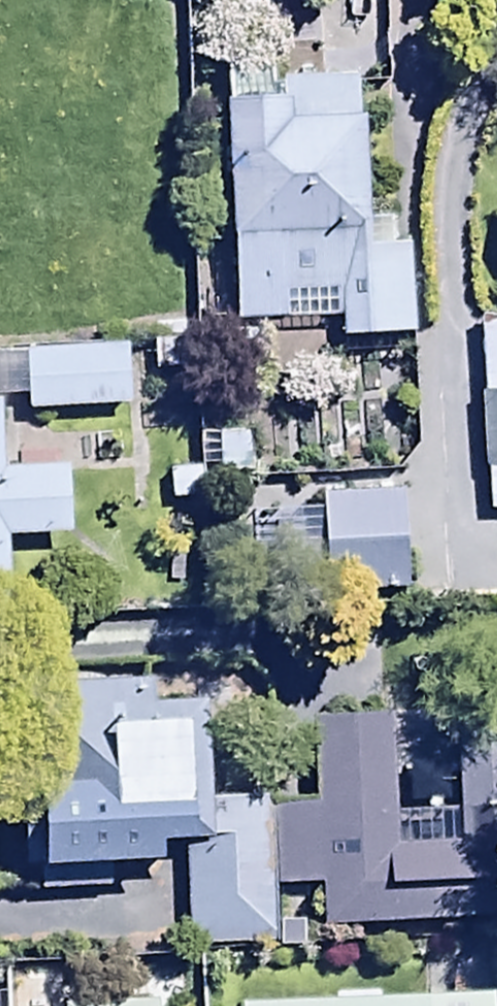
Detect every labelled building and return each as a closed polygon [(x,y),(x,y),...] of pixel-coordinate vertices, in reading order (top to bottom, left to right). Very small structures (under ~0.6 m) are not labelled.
[(222,71),(233,314),(335,309),(336,334),(411,331),(406,216),(362,218),(355,65),(222,71)] [(483,507),(496,506),(496,312),(474,314),(483,507)] [(21,345),(23,406),(128,401),(125,341),(21,345)] [(6,589),(4,529),(64,527),(61,460),(0,462),(0,589),(6,589)] [(400,482),(315,488),(322,592),(407,586),(400,482)] [(269,878),(267,786),(202,789),(197,688),(149,691),(148,668),(8,676),(17,858),(34,857),(35,885),(113,881),(111,856),(158,854),(156,825),(179,824),(185,943),(273,939),(269,878)] [(269,878),(315,876),(317,919),(496,910),(496,712),(451,714),(456,805),(392,808),(387,701),(308,705),(312,784),(267,786),(269,878)] [(152,989),(61,992),(62,1005),(153,1005),(152,989)]
